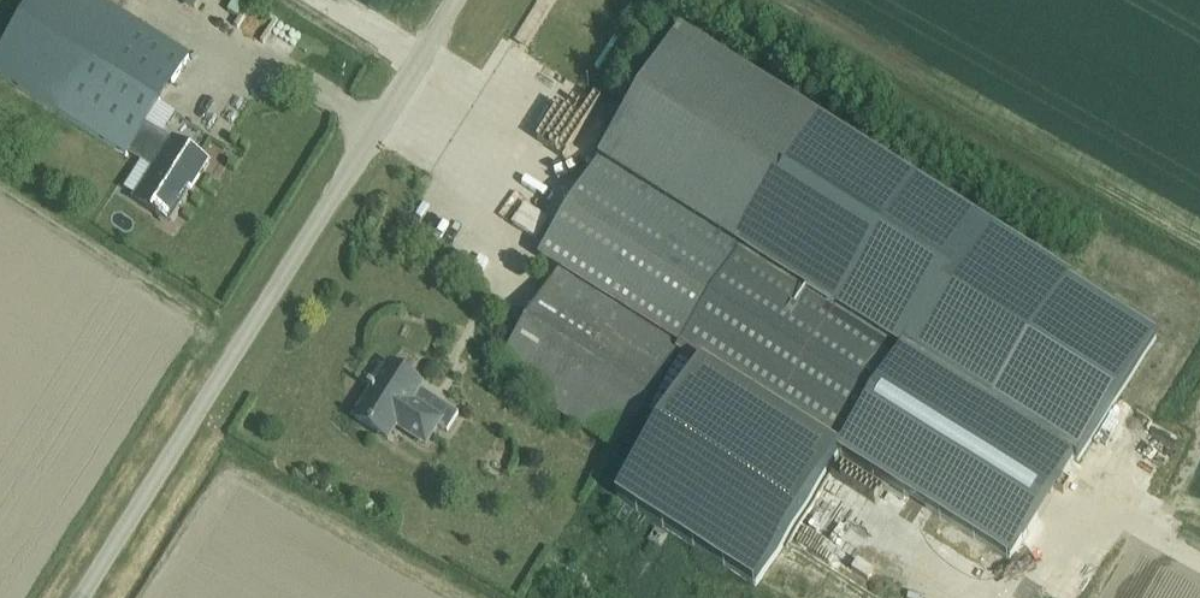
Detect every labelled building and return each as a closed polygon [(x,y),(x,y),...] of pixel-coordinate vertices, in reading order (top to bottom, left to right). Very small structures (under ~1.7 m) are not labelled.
[(100,0),(34,0),(0,54),(0,75),(126,155),(128,152),(145,125),(188,56),(100,0)] [(192,11),(199,0),(175,0),(192,11)] [(677,37),(598,162),(731,245),(733,242),(810,120),(677,37)] [(733,242),(827,300),(903,179),(810,120),(733,242)] [(145,125),(128,152),(154,168),(134,199),(157,214),(156,216),(160,218),(161,216),(169,221),(195,180),(197,181),(209,163),(172,139),(171,141),(145,125)] [(731,245),(598,162),(539,257),(559,270),(671,340),(731,245)] [(671,340),(671,341),(668,345),(691,359),(693,357),(831,444),(895,343),(827,300),(733,242),(731,245),(671,340)] [(559,270),(494,373),(606,443),(668,345),(671,341),(671,340),(559,270)] [(340,410),(364,425),(374,409),(390,419),(388,422),(411,436),(423,417),(433,423),(444,405),(405,381),(407,378),(373,357),(372,360),(365,356),(353,377),(359,380),(340,410)] [(609,490),(747,577),(831,444),(693,357),(691,359),(609,490)]
